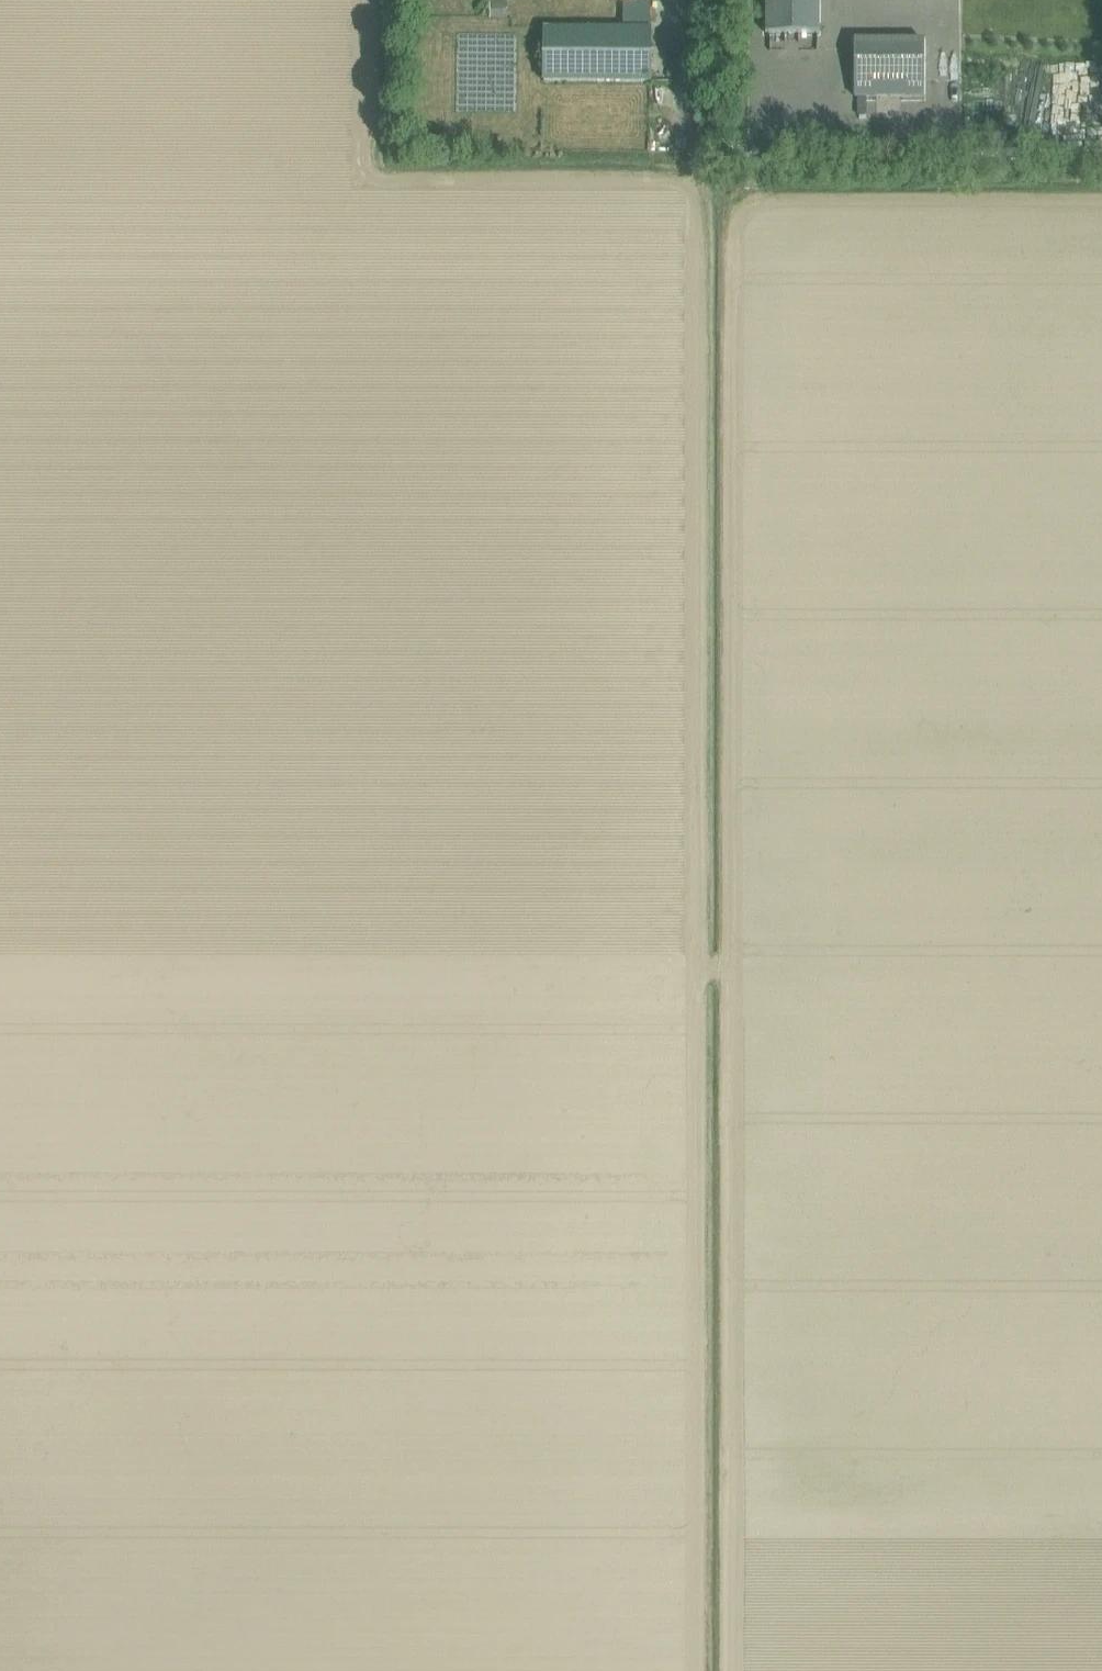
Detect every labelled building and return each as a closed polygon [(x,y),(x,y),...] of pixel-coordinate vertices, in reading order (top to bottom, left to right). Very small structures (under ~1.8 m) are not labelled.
[(819,0),(764,0),(764,32),(819,32),(819,0)] [(650,82),(650,1),(622,1),(622,27),(542,26),(542,81),(650,82)] [(853,96),(924,96),(924,38),(853,39),(853,96)]
